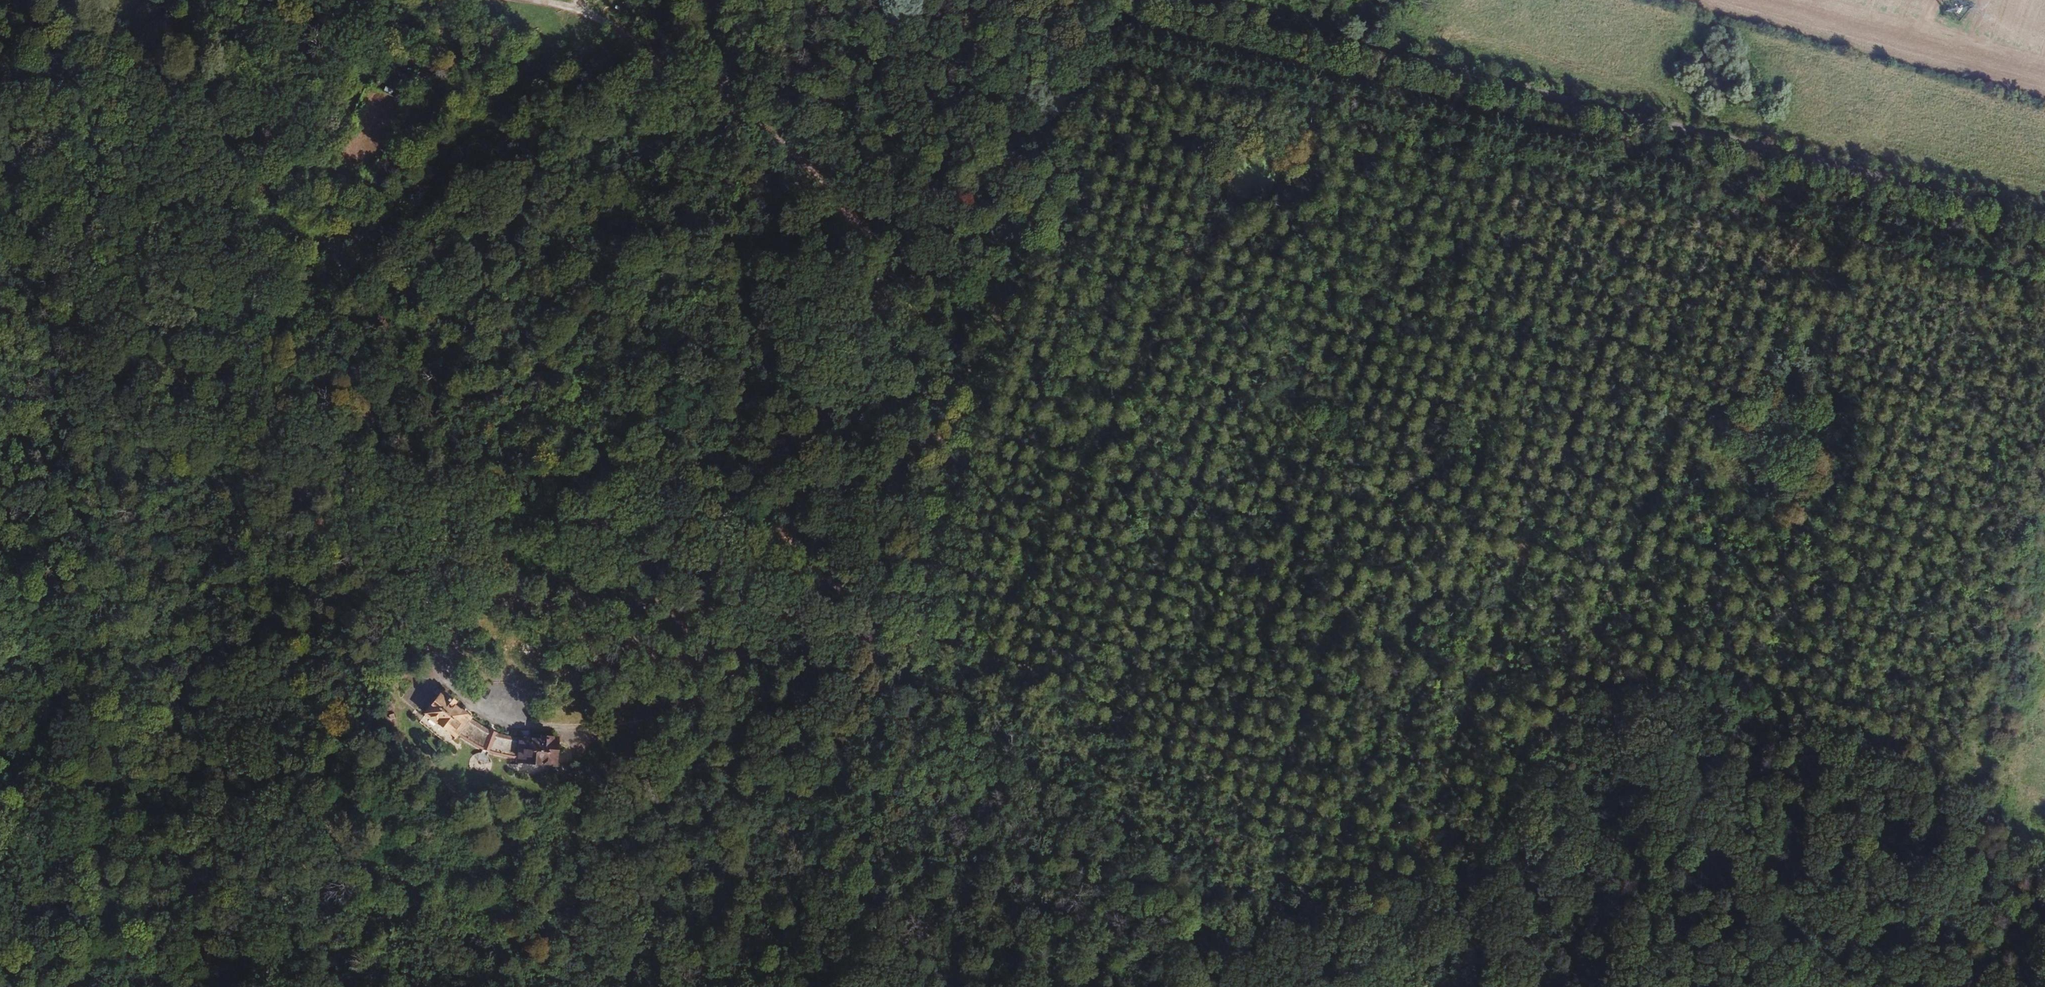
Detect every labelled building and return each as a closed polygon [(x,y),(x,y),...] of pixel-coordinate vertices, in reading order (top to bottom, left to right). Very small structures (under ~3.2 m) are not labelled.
[(463,713),(450,705),(439,697),(441,694),(426,682),(409,704),(439,726),(449,714),(459,720),(475,727),(493,733),(504,734),(502,750),(537,754),(539,726),(522,725),(522,729),(511,728),(494,725),(476,719),(463,713)] [(557,742),(558,732),(542,731),(542,741),(557,742)]
